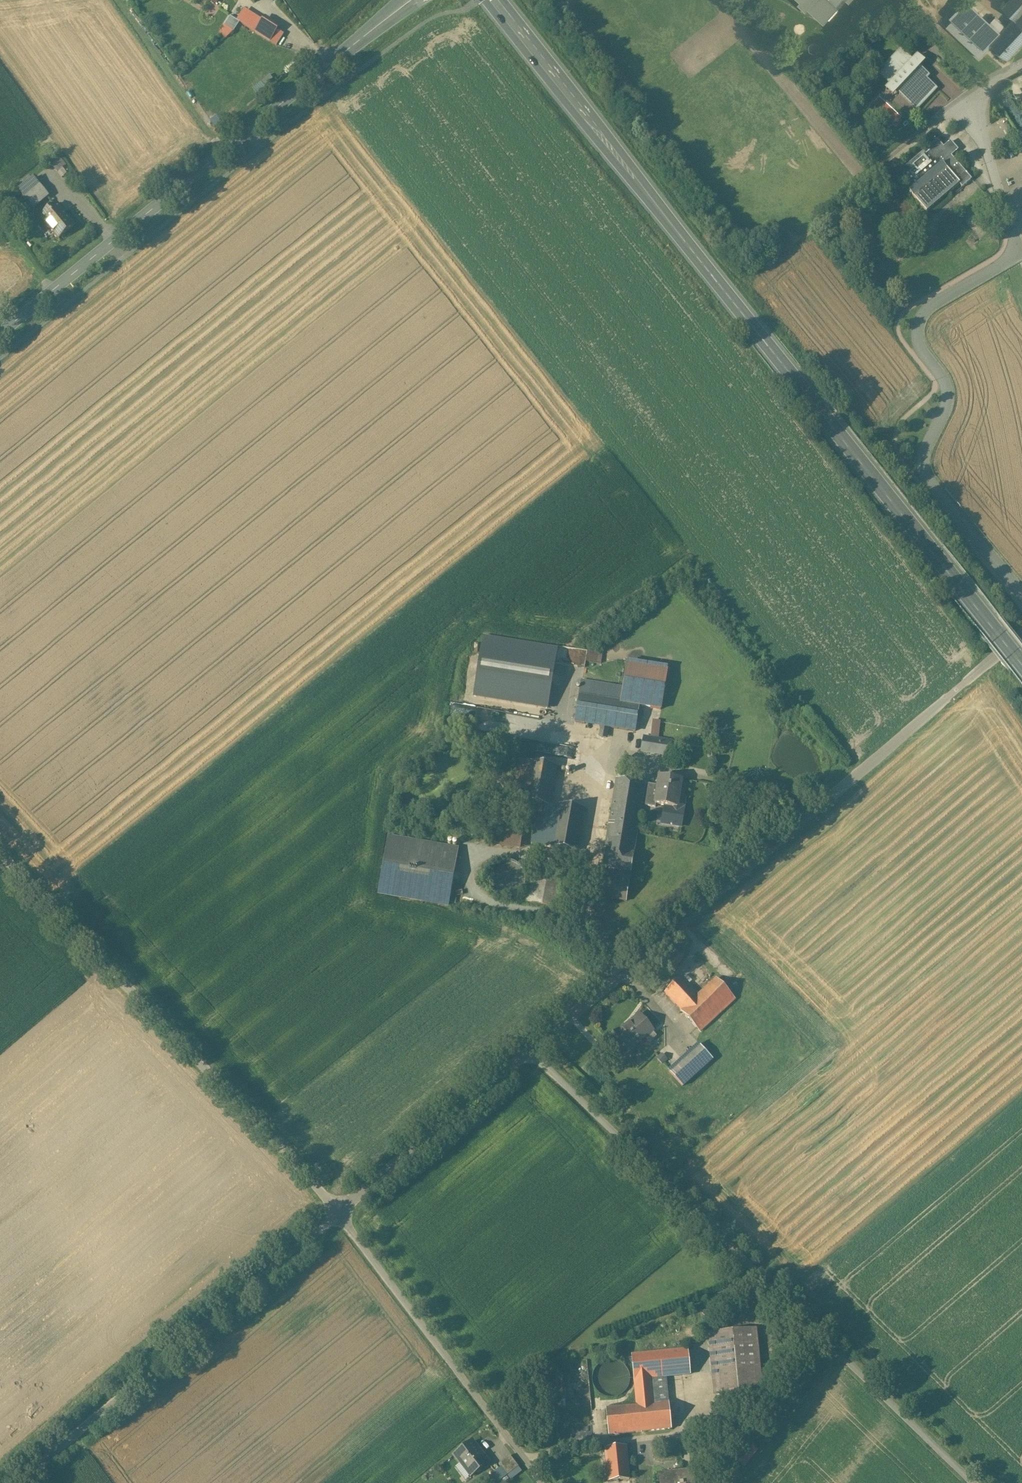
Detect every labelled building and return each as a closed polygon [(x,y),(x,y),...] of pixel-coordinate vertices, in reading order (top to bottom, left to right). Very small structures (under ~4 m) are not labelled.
[(804,4),(806,2),(822,16),(834,3),(832,2),(834,0),(800,0),(804,4)] [(1005,26),(994,15),(988,22),(964,0),(949,15),(952,18),(945,26),(978,57),(991,43),(991,42),(1005,26)] [(1014,17),(1021,8),(1021,0),(1008,0),(1003,6),(1014,17)] [(237,20),(230,16),(220,34),(229,39),(239,23),(278,46),(285,33),(278,30),(281,25),(265,16),(263,19),(244,8),(237,20)] [(1014,17),(1005,26),(991,42),(991,43),(1006,56),(1012,50),(1013,51),(1021,43),(1020,42),(1021,39),(1021,8),(1014,17)] [(913,61),(901,50),(878,74),(890,85),(886,89),(893,96),(897,92),(917,110),(937,89),(926,79),(929,76),(920,67),(925,62),(917,56),(913,61)] [(944,147),(937,139),(895,176),(926,212),(951,191),(959,184),(962,187),(972,179),(951,155),(958,150),(950,141),(944,147)] [(66,165),(59,156),(50,164),(58,172),(65,166),(66,165)] [(65,166),(58,172),(62,178),(69,172),(65,166)] [(49,196),(34,178),(18,191),(33,209),(49,196)] [(74,227),(56,204),(41,217),(59,239),(74,227)] [(485,638),(475,696),(548,708),(557,650),(485,638)] [(668,669),(627,662),(623,688),(621,703),(639,706),(661,710),(668,669)] [(623,688),(583,681),(581,696),(621,703),(623,688)] [(621,703),(581,696),(580,696),(575,722),(635,731),(639,706),(621,703)] [(600,736),(608,737),(609,728),(601,727),(600,736)] [(672,742),(644,737),(642,751),(669,756),(672,742)] [(556,766),(532,762),(525,801),(541,804),(549,805),(556,766)] [(682,780),(659,776),(658,785),(656,798),(655,804),(656,804),(664,806),(675,807),(676,797),(677,791),(680,792),(682,780)] [(617,779),(606,849),(599,895),(626,899),(638,820),(639,820),(645,784),(617,780),(618,779),(617,779)] [(656,798),(658,785),(648,783),(644,805),(656,808),(656,804),(655,804),(656,798)] [(685,799),(676,797),(675,807),(664,806),(661,823),(682,827),(685,799)] [(549,805),(541,804),(535,843),(552,847),(559,807),(549,805)] [(585,809),(560,804),(559,807),(552,847),(577,851),(585,809)] [(458,850),(388,837),(378,893),(449,905),(458,850)] [(515,862),(507,861),(501,862),(496,864),(492,869),(489,875),(489,879),(490,885),(493,890),(496,893),(501,896),(506,896),(512,896),(519,892),(522,887),(525,882),(525,877),(523,871),(520,866),(515,862)] [(547,881),(536,879),(532,902),(543,904),(547,881)] [(677,949),(667,964),(675,969),(685,955),(677,949)] [(681,977),(665,992),(682,1011),(699,995),(681,977)] [(682,1011),(700,1031),(735,999),(726,990),(716,979),(699,995),(682,1011)] [(653,1030),(640,1015),(620,1032),(619,1032),(632,1048),(633,1047),(653,1030)] [(632,1048),(619,1032),(620,1032),(619,1031),(608,1040),(623,1057),(634,1048),(633,1047),(632,1048)] [(699,1044),(669,1071),(682,1086),(713,1059),(699,1044)] [(755,1330),(714,1334),(720,1395),(761,1391),(755,1330)] [(688,1350),(632,1355),(634,1380),(650,1378),(690,1374),(688,1350)] [(616,1360),(613,1360),(610,1359),(607,1360),(605,1360),(603,1361),(600,1363),(598,1364),(597,1366),(595,1369),(594,1371),(593,1373),(592,1375),(592,1377),(592,1379),(592,1381),(593,1383),(593,1385),(594,1387),(595,1389),(597,1391),(599,1393),(602,1395),(604,1396),(605,1396),(607,1397),(609,1397),(612,1397),(615,1397),(617,1396),(619,1395),(621,1395),(623,1393),(625,1391),(626,1390),(627,1388),(628,1386),(629,1384),(630,1381),(630,1380),(630,1378),(630,1376),(629,1373),(629,1372),(628,1370),(627,1368),(625,1365),(622,1363),(620,1362),(618,1361),(616,1360)] [(650,1378),(634,1380),(636,1405),(668,1402),(668,1400),(653,1402),(650,1378)] [(636,1405),(606,1408),(609,1435),(671,1429),(668,1402),(636,1405)] [(488,1462),(472,1441),(454,1455),(470,1476),(488,1462)] [(746,1442),(733,1458),(741,1464),(754,1448),(746,1442)] [(626,1446),(605,1448),(609,1481),(629,1479),(626,1446)] [(518,1466),(510,1455),(499,1464),(507,1475),(518,1466)] [(661,1475),(662,1482),(693,1482),(692,1472),(661,1475)]
